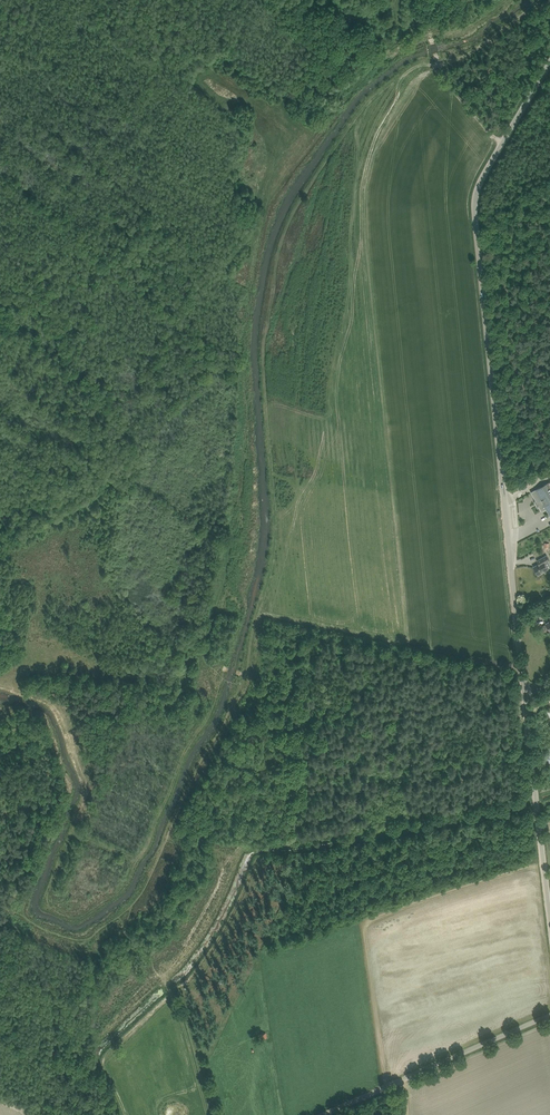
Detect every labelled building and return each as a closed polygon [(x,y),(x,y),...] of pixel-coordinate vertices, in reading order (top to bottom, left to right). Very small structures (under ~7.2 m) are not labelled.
[(549,482),(531,492),(536,501),(539,507),(542,511),(547,508),(549,515),(549,482)] [(547,554),(537,560),(539,564),(534,566),(538,574),(548,568),(546,562),(549,560),(547,554)]
